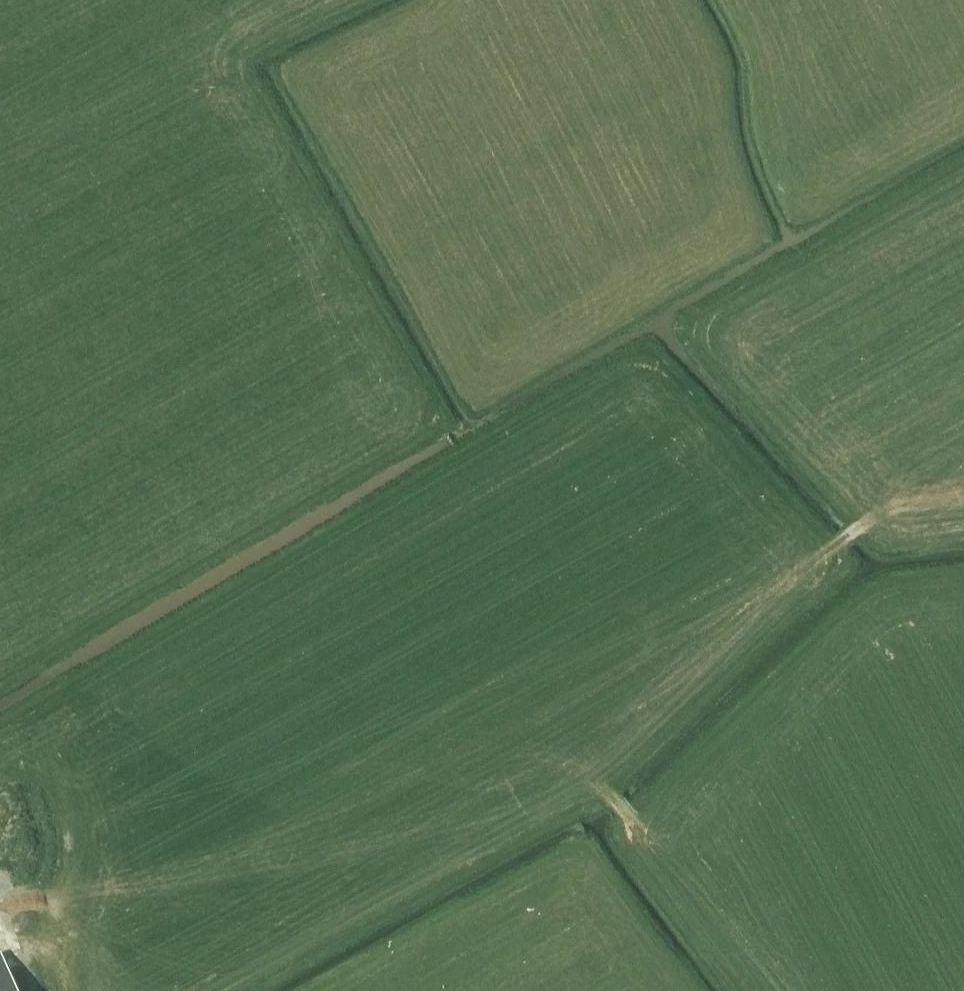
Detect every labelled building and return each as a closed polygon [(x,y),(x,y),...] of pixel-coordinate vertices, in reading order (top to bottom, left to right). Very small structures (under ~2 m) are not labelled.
[(63,937),(0,959),(0,990),(82,990),(63,937)]
